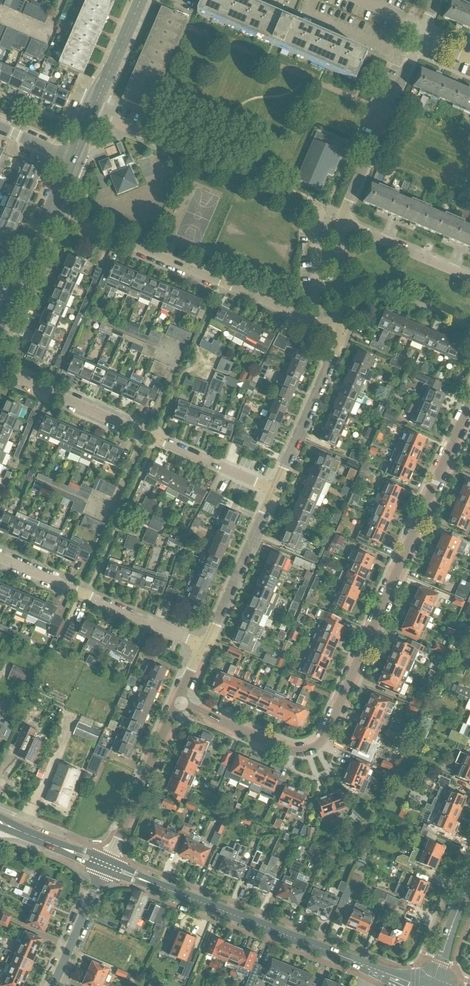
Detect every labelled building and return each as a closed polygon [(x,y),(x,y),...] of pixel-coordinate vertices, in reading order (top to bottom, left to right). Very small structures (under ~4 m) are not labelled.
[(4,6),(10,9),(14,0),(7,0),(4,6)] [(16,11),(20,0),(14,0),(10,9),(15,11),(16,11)] [(21,14),(26,3),(20,0),(16,11),(21,14)] [(60,64),(68,68),(77,71),(84,75),(117,0),(87,0),(59,64),(60,64)] [(196,7),(199,8),(197,13),(356,81),(358,77),(364,80),(367,81),(373,66),(371,65),(364,62),(368,54),(294,22),(296,17),(285,12),(282,17),(244,0),(199,0),(196,7)] [(463,26),(469,29),(469,5),(459,0),(458,3),(452,0),(451,0),(443,18),(457,24),(456,27),(459,28),(461,29),(463,26)] [(28,4),(24,15),(29,17),(34,6),(31,5),(28,4)] [(35,20),(40,9),(34,6),(29,17),(35,20)] [(162,7),(122,99),(146,109),(186,17),(162,7)] [(40,9),(35,20),(40,22),(45,11),(40,9)] [(47,12),(45,11),(40,22),(45,24),(50,13),(47,12)] [(3,40),(6,41),(9,42),(13,31),(8,29),(3,40)] [(9,42),(14,44),(19,33),(13,31),(9,42)] [(20,47),(24,36),(19,33),(14,44),(20,47)] [(20,47),(22,48),(25,49),(30,38),(24,36),(20,47)] [(32,39),(30,46),(28,50),(33,53),(38,42),(32,39)] [(38,42),(33,53),(36,54),(39,55),(43,44),(38,42)] [(49,47),(43,44),(39,55),(44,58),(49,47)] [(0,77),(0,81),(9,85),(16,71),(5,66),(0,77)] [(421,69),(413,87),(420,90),(419,93),(439,101),(440,99),(447,102),(454,84),(441,78),(442,75),(439,74),(437,73),(436,75),(421,69)] [(27,75),(16,71),(9,85),(15,88),(15,89),(20,92),(21,90),(27,75)] [(27,75),(21,90),(31,95),(38,80),(27,75)] [(38,80),(31,95),(42,100),(49,85),(38,80)] [(447,102),(453,104),(452,107),(469,115),(469,87),(469,90),(454,84),(447,102)] [(60,90),(49,85),(42,100),(53,105),(57,96),(60,90)] [(60,90),(57,96),(53,105),(65,110),(71,95),(60,90)] [(161,91),(157,100),(161,102),(163,98),(169,101),(171,95),(161,91)] [(313,140),(314,140),(297,179),(321,190),(328,173),(333,175),(347,143),(328,135),(327,137),(316,133),(313,140)] [(108,170),(110,174),(118,195),(138,187),(130,166),(129,164),(133,163),(130,154),(126,156),(121,143),(117,144),(121,156),(110,160),(109,158),(99,162),(103,172),(108,170)] [(4,168),(9,157),(2,154),(0,159),(0,166),(4,168)] [(19,175),(37,183),(42,171),(24,164),(19,175)] [(37,183),(19,175),(14,186),(32,193),(37,183)] [(379,187),(377,186),(371,183),(363,203),(378,209),(377,212),(383,214),(384,212),(396,217),(405,198),(398,195),(399,193),(379,185),(379,187)] [(32,193),(14,186),(9,197),(28,204),(32,193)] [(28,204),(9,197),(5,208),(23,216),(28,204)] [(405,198),(396,217),(410,223),(409,226),(415,228),(416,225),(430,231),(438,212),(431,209),(432,207),(412,199),(412,201),(405,198)] [(23,216),(5,208),(0,218),(18,226),(23,216)] [(430,231),(445,238),(444,240),(450,243),(451,240),(463,245),(469,230),(469,225),(464,223),(465,221),(446,213),(445,215),(438,212),(430,231)] [(13,238),(18,226),(0,218),(0,219),(0,232),(13,238)] [(9,249),(13,238),(0,232),(0,245),(9,249)] [(77,258),(69,255),(64,267),(81,274),(84,267),(86,268),(89,260),(78,256),(77,258)] [(100,283),(106,285),(105,285),(116,290),(126,268),(115,263),(111,273),(105,271),(100,283)] [(81,274),(64,267),(59,278),(76,285),(81,274)] [(97,267),(92,279),(93,279),(97,282),(102,270),(97,267)] [(116,290),(117,290),(117,291),(127,295),(137,273),(126,268),(116,290)] [(127,295),(128,295),(139,299),(148,278),(137,273),(127,295)] [(76,285),(59,278),(54,290),(71,296),(76,285)] [(139,299),(139,300),(140,298),(150,303),(152,299),(159,282),(148,278),(139,299)] [(88,291),(92,293),(97,282),(93,279),(88,291)] [(152,299),(163,304),(170,287),(159,282),(152,299)] [(163,304),(161,309),(172,314),(174,309),(175,308),(182,292),(170,287),(163,304)] [(71,296),(54,290),(50,300),(66,307),(71,296)] [(92,293),(88,291),(84,302),(88,304),(92,293)] [(182,292),(175,308),(174,309),(185,313),(192,296),(182,292)] [(185,313),(197,318),(197,317),(202,320),(205,312),(200,310),(204,301),(192,296),(185,313)] [(66,307),(50,300),(45,311),(62,318),(66,307)] [(88,304),(84,302),(79,312),(83,314),(88,304)] [(214,314),(209,325),(223,332),(224,329),(225,327),(232,314),(221,308),(217,315),(214,314)] [(62,318),(45,311),(40,322),(57,329),(62,318)] [(372,340),(370,346),(377,350),(384,353),(386,347),(384,345),(389,332),(397,316),(385,311),(378,327),(384,330),(378,344),(377,343),(372,340)] [(83,314),(79,312),(74,323),(81,326),(82,324),(86,315),(83,314)] [(225,327),(224,329),(228,331),(227,333),(228,334),(233,337),(242,319),(232,314),(225,327)] [(88,327),(92,318),(86,315),(82,324),(88,327)] [(397,316),(389,332),(401,337),(408,321),(397,316)] [(115,322),(105,317),(102,323),(105,324),(107,323),(114,326),(115,322)] [(242,319),(233,337),(244,343),(247,338),(254,325),(242,319)] [(408,321),(401,337),(412,342),(419,326),(408,321)] [(57,329),(40,322),(36,332),(52,340),(54,334),(59,336),(61,331),(57,329)] [(119,324),(115,322),(114,326),(125,331),(127,327),(119,324)] [(81,326),(74,323),(70,334),(74,336),(78,327),(81,328),(81,326)] [(105,324),(102,323),(99,331),(110,335),(113,329),(105,326),(105,324)] [(171,338),(176,327),(170,325),(166,336),(171,338)] [(244,343),(244,344),(254,349),(257,344),(264,331),(254,325),(247,338),(244,343)] [(419,326),(412,342),(423,347),(430,331),(419,326)] [(136,336),(138,332),(127,327),(125,331),(136,336)] [(176,327),(171,338),(176,341),(182,330),(176,327)] [(110,335),(110,336),(111,333),(122,338),(124,334),(113,329),(110,335)] [(152,330),(149,337),(147,341),(158,346),(163,335),(152,330)] [(182,330),(176,341),(182,343),(187,332),(182,330)] [(257,344),(254,349),(265,355),(268,350),(275,336),(264,331),(257,344)] [(423,347),(428,349),(426,354),(432,356),(434,351),(434,352),(441,335),(430,331),(423,347)] [(52,340),(36,332),(31,344),(47,351),(52,340)] [(138,332),(136,336),(147,341),(149,337),(138,332)] [(187,332),(182,343),(187,345),(192,334),(187,332)] [(74,336),(70,334),(65,345),(69,347),(74,336)] [(133,343),(135,339),(124,334),(122,338),(133,343)] [(279,348),(285,337),(279,334),(273,346),(279,348)] [(304,340),(294,335),(291,340),(302,346),(304,340)] [(441,335),(434,352),(445,356),(452,340),(441,335)] [(290,340),(285,337),(279,348),(285,351),(287,346),(290,340)] [(144,348),(146,344),(135,339),(133,343),(144,348)] [(200,347),(202,348),(214,354),(220,343),(214,340),(212,345),(202,340),(200,343),(200,345),(200,347)] [(287,346),(299,352),(302,346),(291,340),(290,340),(287,346)] [(445,356),(452,359),(451,361),(461,365),(465,356),(459,354),(463,345),(452,340),(445,356)] [(226,346),(220,343),(214,354),(220,357),(226,346)] [(26,355),(42,362),(47,351),(31,344),(26,355)] [(146,344),(144,348),(143,349),(154,354),(157,348),(146,344)] [(69,347),(65,345),(60,356),(64,358),(69,347)] [(65,364),(70,366),(67,373),(78,378),(87,359),(83,357),(84,353),(74,348),(73,351),(71,350),(65,364)] [(154,354),(143,349),(141,355),(152,359),(154,354)] [(356,356),(353,361),(354,361),(354,362),(370,370),(375,358),(359,351),(357,356),(356,356)] [(292,357),(293,358),(291,364),(304,370),(309,359),(295,353),(295,354),(294,354),(292,357)] [(60,356),(59,355),(54,367),(59,369),(64,358),(60,356)] [(219,365),(231,370),(234,363),(222,358),(219,365)] [(87,359),(78,378),(90,383),(97,366),(86,361),(87,359)] [(403,364),(391,360),(389,365),(401,370),(403,364)] [(97,366),(90,383),(101,388),(108,371),(110,366),(99,361),(97,366)] [(156,374),(161,363),(155,361),(150,372),(156,374)] [(351,367),(349,372),(350,372),(349,374),(365,381),(369,383),(374,372),(370,370),(354,362),(352,367),(351,367)] [(161,363),(156,374),(161,377),(166,366),(161,363)] [(304,370),(291,364),(286,375),(299,381),(304,370)] [(217,370),(228,375),(231,370),(219,365),(217,370)] [(260,377),(264,379),(269,368),(263,365),(257,376),(260,377)] [(166,379),(171,368),(166,366),(161,377),(166,379)] [(108,371),(101,388),(111,392),(119,375),(108,371)] [(227,377),(216,372),(213,379),(225,384),(226,381),(227,377)] [(438,372),(436,377),(443,380),(445,375),(438,372)] [(286,375),(281,373),(276,384),(294,392),(299,381),(286,375)] [(418,373),(414,380),(424,384),(417,399),(422,401),(439,409),(444,397),(437,393),(441,383),(420,374),(418,373)] [(346,378),(344,383),(345,383),(344,385),(361,392),(365,381),(349,374),(348,374),(347,377),(347,378),(346,378)] [(119,375),(111,392),(122,397),(130,380),(119,375)] [(249,386),(251,382),(253,376),(251,375),(247,380),(245,379),(243,384),(249,386)] [(227,377),(226,381),(228,382),(227,385),(235,388),(238,382),(227,377)] [(198,393),(202,381),(196,379),(192,391),(198,393)] [(225,384),(213,379),(211,384),(222,389),(225,384)] [(130,380),(122,397),(133,402),(141,385),(130,380)] [(202,381),(198,393),(204,395),(208,383),(202,381)] [(152,390),(141,385),(133,402),(145,407),(149,398),(154,400),(157,393),(159,394),(163,385),(156,382),(152,390)] [(276,384),(281,386),(276,398),(289,404),(294,392),(276,384)] [(341,389),(339,394),(340,394),(339,396),(356,403),(361,405),(365,394),(361,392),(344,385),(342,390),(341,389)] [(391,392),(385,390),(381,401),(387,403),(391,392)] [(336,400),(334,405),(335,405),(335,407),(351,414),(356,416),(361,405),(356,403),(339,396),(337,401),(336,400)] [(289,404),(276,398),(271,409),(284,415),(289,404)] [(178,405),(173,419),(184,423),(191,404),(180,400),(178,405)] [(22,408),(6,401),(1,412),(18,419),(22,408)] [(422,401),(417,412),(435,419),(439,409),(422,401)] [(191,404),(184,423),(196,427),(201,413),(202,409),(191,405),(191,404)] [(201,413),(196,427),(208,431),(214,413),(214,412),(202,407),(202,409),(201,413)] [(332,411),(330,416),(330,418),(346,426),(351,414),(335,407),(332,412),(332,411)] [(378,408),(375,415),(381,417),(384,411),(378,408)] [(284,415),(271,409),(266,420),(280,426),(284,415)] [(397,414),(386,410),(383,417),(394,421),(397,414)] [(1,412),(0,415),(0,425),(13,430),(18,419),(1,412)] [(27,423),(28,424),(32,425),(37,414),(32,412),(27,423)] [(412,414),(409,422),(412,423),(430,431),(435,419),(417,412),(416,416),(412,414)] [(225,416),(214,413),(208,431),(220,435),(226,416),(226,415),(225,416)] [(48,442),(50,438),(57,421),(46,416),(42,425),(37,423),(32,435),(37,437),(48,442)] [(226,416),(220,435),(231,439),(237,419),(226,416)] [(326,423),(325,427),(326,427),(325,429),(341,436),(346,426),(330,418),(327,423),(326,423)] [(280,426),(266,420),(262,430),(275,436),(280,426)] [(383,420),(379,433),(383,435),(388,437),(391,429),(392,430),(393,428),(394,424),(383,420)] [(57,421),(50,438),(61,443),(68,426),(57,421)] [(32,425),(28,424),(23,435),(27,437),(32,425)] [(0,425),(0,438),(8,441),(13,430),(0,425)] [(68,426),(61,443),(58,448),(70,453),(79,431),(68,426)] [(254,434),(259,436),(257,442),(270,448),(275,436),(262,430),(262,431),(257,428),(254,434)] [(366,434),(372,437),(375,430),(369,428),(366,434)] [(322,434),(320,438),(321,439),(320,440),(337,447),(341,436),(325,429),(323,434),(322,434)] [(79,431),(70,453),(81,458),(91,436),(79,431)] [(241,433),(236,431),(232,443),(238,445),(242,433),(241,433)] [(405,431),(400,442),(402,442),(404,443),(404,444),(421,451),(426,440),(409,433),(405,431)] [(248,435),(242,433),(238,445),(244,447),(247,440),(248,435)] [(379,433),(375,441),(380,443),(383,435),(379,433)] [(27,437),(23,435),(18,446),(22,448),(27,437)] [(101,441),(91,436),(81,458),(92,462),(93,460),(101,441)] [(260,446),(247,440),(244,447),(257,452),(260,446)] [(112,445),(101,441),(93,460),(103,465),(105,462),(112,445)] [(399,441),(394,452),(397,453),(398,453),(417,461),(421,451),(404,444),(404,443),(402,442),(400,442),(399,441)] [(105,462),(116,467),(114,471),(120,473),(125,462),(120,459),(123,450),(112,445),(105,462)] [(22,448),(18,446),(14,457),(18,458),(22,448)] [(371,447),(369,453),(378,458),(381,451),(371,447)] [(363,457),(352,452),(349,458),(361,463),(363,457)] [(319,453),(314,466),(330,473),(335,475),(338,469),(341,462),(336,460),(335,460),(319,453)] [(397,453),(393,464),(412,472),(417,461),(398,453),(397,453)] [(345,466),(357,472),(360,465),(348,460),(345,466)] [(362,467),(372,472),(374,466),(364,462),(362,467)] [(390,462),(385,474),(391,477),(391,476),(407,483),(412,472),(393,464),(390,462)] [(147,476),(144,482),(155,488),(158,482),(164,470),(154,464),(147,476)] [(314,466),(309,477),(326,484),(326,483),(331,485),(335,475),(330,473),(314,466)] [(372,472),(362,467),(359,474),(369,478),(372,472)] [(164,470),(158,482),(168,488),(175,475),(164,470)] [(168,488),(166,492),(176,498),(179,494),(186,481),(175,475),(168,488)] [(45,477),(44,482),(53,485),(54,481),(45,477)] [(309,477),(305,487),(321,495),(326,484),(309,477)] [(93,489),(93,490),(96,491),(101,493),(106,482),(97,478),(92,489),(93,489)] [(4,479),(0,488),(0,490),(3,491),(8,481),(4,479)] [(40,493),(41,489),(43,485),(35,481),(32,489),(40,493)] [(176,498),(176,499),(187,505),(189,499),(196,487),(186,481),(179,494),(176,498)] [(382,481),(377,492),(381,494),(399,501),(404,490),(386,483),(382,481)] [(66,491),(68,487),(57,482),(55,487),(66,491)] [(70,482),(68,487),(66,491),(77,496),(79,491),(81,487),(70,482)] [(106,482),(101,493),(107,495),(111,484),(106,482)] [(112,498),(117,487),(111,484),(107,495),(112,498)] [(350,493),(352,494),(356,496),(360,486),(354,484),(350,493)] [(43,485),(41,489),(52,493),(54,489),(43,485)] [(82,485),(81,487),(79,491),(91,495),(93,490),(93,489),(92,489),(82,485)] [(196,487),(189,499),(200,505),(207,493),(196,487)] [(305,487),(300,499),(316,506),(321,495),(305,487)] [(63,498),(65,494),(54,489),(52,493),(63,498)] [(211,490),(205,502),(211,505),(217,493),(211,490)] [(77,496),(88,500),(91,495),(79,491),(77,496)] [(462,491),(458,502),(469,507),(469,495),(462,491)] [(223,497),(217,493),(211,505),(216,508),(219,503),(223,497)] [(74,503),(76,498),(65,494),(63,498),(74,503)] [(377,504),(394,512),(399,501),(381,494),(377,504)] [(146,497),(140,508),(145,511),(152,500),(146,497)] [(233,502),(223,497),(219,503),(231,509),(233,502)] [(76,498),(74,503),(74,504),(85,509),(87,503),(76,498)] [(300,499),(295,509),(312,517),(316,506),(300,499)] [(158,503),(152,500),(145,511),(151,514),(158,503)] [(373,502),(368,513),(372,515),(377,517),(378,517),(390,522),(394,512),(377,504),(373,502)] [(458,502),(453,512),(469,520),(469,507),(458,502)] [(71,509),(82,514),(85,509),(74,504),(71,509)] [(8,534),(15,517),(4,513),(6,509),(1,507),(0,508),(0,531),(8,534)] [(222,522),(235,528),(238,522),(240,523),(242,517),(240,516),(241,515),(222,507),(217,519),(222,521),(222,522)] [(295,509),(290,521),(307,528),(312,517),(295,509)] [(453,512),(448,524),(466,531),(469,526),(469,520),(453,512)] [(15,518),(15,517),(8,534),(19,539),(28,517),(17,513),(15,518)] [(341,517),(334,514),(331,522),(337,525),(341,517)] [(85,515),(80,526),(86,529),(90,518),(85,515)] [(151,522),(162,527),(165,520),(154,515),(151,522)] [(372,515),(368,525),(377,530),(378,530),(385,533),(390,522),(378,517),(377,517),(372,515)] [(39,522),(28,517),(19,539),(30,544),(39,522)] [(91,531),(96,520),(90,518),(86,529),(91,531)] [(96,520),(91,531),(96,533),(101,522),(96,520)] [(290,521),(285,531),(305,540),(306,539),(302,538),(307,528),(290,521)] [(51,527),(39,522),(30,544),(41,549),(51,527)] [(107,525),(101,522),(96,533),(102,536),(107,525)] [(151,522),(148,527),(160,532),(162,527),(151,522)] [(235,528),(222,522),(217,533),(231,539),(235,528)] [(339,524),(336,532),(342,534),(345,527),(339,524)] [(360,529),(355,540),(370,547),(373,540),(380,544),(385,533),(378,530),(377,530),(368,525),(365,531),(360,529)] [(62,532),(51,527),(41,549),(52,554),(59,537),(62,532)] [(159,534),(147,529),(145,535),(156,541),(159,534)] [(285,531),(281,543),(297,550),(301,551),(303,545),(305,540),(285,531)] [(231,539),(217,533),(212,544),(226,550),(231,539)] [(461,542),(444,534),(439,545),(462,555),(464,551),(463,550),(465,545),(466,545),(467,544),(461,542)] [(156,541),(145,535),(142,541),(154,546),(156,541)] [(338,545),(341,537),(336,535),(332,542),(338,545)] [(128,536),(124,548),(130,550),(134,538),(128,536)] [(70,542),(59,537),(52,554),(63,559),(70,542)] [(140,540),(134,538),(130,550),(136,552),(140,540)] [(77,545),(70,542),(63,559),(74,564),(77,556),(87,560),(93,547),(83,543),(78,541),(77,545)] [(212,544),(208,554),(207,555),(221,561),(226,550),(212,544)] [(330,545),(327,552),(332,554),(335,548),(330,545)] [(462,555),(439,545),(435,555),(452,563),(457,553),(462,555)] [(373,559),(351,549),(347,560),(369,570),(373,559)] [(198,563),(203,565),(217,571),(221,561),(207,555),(208,554),(203,552),(198,563)] [(272,552),(267,563),(283,570),(288,559),(272,552)] [(452,563),(435,555),(430,566),(448,574),(452,563)] [(293,565),(300,568),(301,566),(314,572),(316,566),(296,557),(293,565)] [(109,563),(105,576),(116,580),(122,562),(117,560),(111,558),(109,563)] [(347,561),(352,562),(347,573),(364,580),(369,570),(347,560),(347,561)] [(122,562),(116,580),(128,584),(134,566),(132,570),(131,570),(132,569),(128,567),(128,568),(126,568),(127,564),(122,562)] [(267,563),(262,574),(284,584),(289,572),(283,570),(267,563)] [(198,576),(193,574),(212,583),(217,571),(203,565),(198,576)] [(134,566),(128,584),(140,588),(146,570),(134,566)] [(425,577),(443,585),(448,574),(430,566),(425,577)] [(146,570),(140,588),(150,591),(157,573),(146,570)] [(347,573),(342,571),(338,581),(360,591),(364,580),(347,573)] [(157,573),(150,591),(163,596),(168,578),(164,576),(164,575),(157,572),(157,573)] [(303,579),(309,581),(312,574),(306,572),(303,579)] [(212,583),(193,574),(188,585),(207,593),(212,583)] [(262,574),(257,586),(273,593),(276,587),(281,589),(284,584),(262,574)] [(302,587),(300,586),(298,590),(304,593),(309,581),(303,579),(303,580),(304,581),(302,587)] [(338,582),(339,582),(334,592),(355,601),(360,591),(338,581),(338,582)] [(455,595),(466,600),(469,590),(469,584),(461,581),(455,595)] [(0,589),(0,604),(6,606),(13,589),(2,584),(0,589)] [(257,586),(252,597),(269,604),(276,607),(280,596),(273,593),(257,586)] [(191,600),(202,605),(207,593),(193,587),(187,601),(178,597),(176,604),(187,608),(191,600)] [(168,588),(164,600),(170,602),(174,590),(168,588)] [(433,606),(435,607),(437,603),(439,604),(441,598),(437,596),(438,595),(421,588),(420,589),(416,598),(433,606)] [(6,606),(16,611),(24,594),(13,589),(6,606)] [(176,604),(178,597),(180,592),(174,590),(170,602),(176,604)] [(304,593),(298,590),(293,601),(300,604),(304,593)] [(332,597),(336,599),(333,605),(350,612),(355,601),(334,592),(334,593),(332,597)] [(16,611),(14,616),(26,620),(27,616),(28,616),(35,599),(24,594),(16,611)] [(317,600),(307,596),(305,601),(315,606),(317,600)] [(252,597),(248,608),(264,615),(269,617),(271,611),(273,612),(276,607),(269,604),(252,597)] [(452,603),(463,608),(465,602),(454,597),(452,603)] [(411,609),(431,617),(432,618),(437,608),(435,607),(433,606),(416,598),(411,609)] [(28,616),(38,620),(39,621),(46,604),(35,599),(28,616)] [(47,631),(57,636),(63,621),(53,617),(57,608),(53,606),(53,605),(47,602),(47,604),(46,604),(39,621),(38,620),(36,626),(47,631)] [(248,608),(243,619),(259,626),(264,628),(269,617),(264,615),(248,608)] [(319,609),(316,614),(322,617),(321,620),(326,622),(322,631),(339,638),(344,627),(337,625),(340,618),(319,609)] [(407,619),(424,627),(426,628),(429,622),(431,617),(411,609),(407,619)] [(291,623),(293,619),(295,615),(289,613),(285,621),(291,623)] [(303,623),(306,617),(299,614),(297,620),(303,623)] [(243,619),(238,630),(257,639),(257,638),(260,640),(265,628),(264,628),(259,626),(243,619)] [(403,630),(402,631),(421,639),(426,628),(424,627),(407,619),(402,630),(403,630)] [(72,622),(63,638),(71,642),(73,639),(75,640),(76,639),(77,639),(83,642),(85,638),(89,640),(90,640),(97,627),(85,621),(82,627),(72,622)] [(89,640),(86,644),(98,650),(100,646),(101,646),(107,633),(97,627),(90,640),(89,640)] [(18,637),(20,633),(9,628),(7,632),(18,637)] [(448,628),(445,636),(452,639),(455,631),(448,628)] [(317,629),(313,640),(317,642),(318,641),(335,648),(339,638),(322,631),(317,629)] [(453,640),(462,644),(467,633),(458,629),(453,640)] [(238,630),(233,641),(240,645),(239,648),(251,653),(257,639),(238,630)] [(291,630),(288,638),(296,641),(299,634),(291,630)] [(29,642),(31,638),(20,633),(18,637),(22,639),(21,642),(27,644),(29,642)] [(101,646),(100,647),(104,649),(104,648),(111,652),(118,639),(107,633),(101,646)] [(118,639),(111,652),(117,655),(116,656),(120,657),(120,656),(122,657),(129,644),(118,639)] [(313,640),(308,650),(330,659),(335,648),(318,641),(317,642),(313,640)] [(406,645),(397,641),(393,652),(414,661),(418,651),(429,656),(431,650),(408,640),(406,645)] [(122,658),(122,659),(125,660),(126,659),(132,663),(139,650),(129,644),(122,657),(122,658)] [(433,650),(445,655),(448,649),(436,644),(433,650)] [(240,660),(243,652),(230,647),(227,654),(240,660)] [(156,662),(158,656),(143,648),(139,655),(156,662)] [(308,650),(304,660),(326,670),(330,659),(308,650)] [(281,652),(278,660),(275,666),(282,669),(288,654),(281,652)] [(414,661),(393,652),(388,663),(409,672),(412,665),(414,661)] [(91,665),(94,657),(89,655),(85,662),(91,665)] [(263,661),(275,666),(278,660),(265,655),(263,661)] [(304,660),(299,672),(312,677),(311,680),(318,682),(319,680),(321,681),(326,670),(304,660)] [(167,670),(148,662),(144,673),(162,681),(167,670)] [(383,674),(405,683),(409,672),(388,663),(383,674)] [(9,676),(7,680),(30,689),(36,675),(33,674),(16,666),(14,665),(9,676)] [(234,674),(237,669),(231,666),(226,676),(222,674),(221,675),(218,673),(212,688),(221,692),(220,694),(225,696),(233,677),(234,674)] [(111,677),(116,669),(110,667),(107,675),(111,677)] [(116,669),(111,677),(116,679),(119,671),(116,669)] [(144,673),(149,675),(144,687),(157,693),(162,681),(144,673)] [(379,683),(379,684),(379,685),(400,694),(405,683),(383,674),(379,683)] [(225,696),(226,695),(235,699),(243,682),(233,677),(225,696)] [(302,680),(295,677),(292,684),(299,687),(302,680)] [(420,683),(430,687),(432,681),(422,677),(420,683)] [(246,704),(253,686),(243,682),(235,699),(246,704)] [(313,692),(315,686),(305,682),(303,687),(313,692)] [(451,691),(469,699),(469,691),(454,684),(451,691)] [(257,708),(264,691),(253,686),(246,704),(257,708)] [(139,697),(153,703),(157,693),(144,687),(139,697)] [(266,688),(264,691),(257,708),(267,713),(275,696),(276,692),(266,688)] [(277,717),(285,700),(286,697),(276,692),(275,696),(267,713),(277,717)] [(287,723),(292,725),(292,724),(301,728),(308,712),(301,709),(306,697),(300,694),(295,705),(287,723)] [(372,695),(368,706),(377,710),(390,715),(392,711),(395,704),(373,694),(372,695)] [(134,709),(148,715),(153,703),(139,697),(134,709)] [(423,701),(411,697),(409,704),(420,708),(423,701)] [(277,717),(287,722),(287,723),(295,705),(285,700),(277,717)] [(406,710),(417,715),(420,709),(409,705),(406,710)] [(368,706),(363,716),(377,722),(380,724),(383,725),(386,726),(388,721),(390,715),(377,710),(368,706)] [(130,720),(143,726),(148,715),(134,709),(130,720)] [(363,716),(359,726),(377,734),(378,735),(380,731),(383,725),(380,724),(377,722),(363,716)] [(79,723),(76,728),(74,734),(96,743),(101,732),(91,728),(94,722),(83,717),(80,723),(79,723)] [(125,731),(139,737),(143,726),(130,720),(125,731)] [(449,738),(466,746),(469,740),(468,740),(469,738),(469,739),(469,726),(466,724),(466,725),(468,726),(464,736),(452,730),(449,738)] [(21,747),(21,749),(18,757),(32,763),(42,743),(33,739),(36,731),(24,726),(15,746),(16,747),(16,745),(21,747)] [(359,726),(354,737),(373,745),(375,741),(373,740),(376,734),(377,735),(378,735),(377,734),(359,726)] [(122,736),(117,734),(115,740),(134,748),(139,737),(125,731),(122,736)] [(197,740),(190,738),(186,748),(205,757),(209,759),(211,754),(207,752),(213,736),(203,732),(200,739),(199,738),(198,741),(197,740)] [(398,736),(407,740),(409,735),(399,732),(398,736)] [(354,737),(349,748),(367,755),(369,756),(371,749),(373,745),(354,737)] [(449,738),(448,739),(459,744),(457,749),(464,752),(466,746),(449,738)] [(115,740),(113,746),(110,751),(129,759),(134,748),(115,740)] [(96,748),(94,754),(103,758),(105,759),(108,753),(96,748)] [(205,757),(186,748),(181,759),(200,767),(202,763),(205,757)] [(227,751),(221,764),(226,766),(227,766),(232,753),(227,751)] [(460,752),(455,763),(469,769),(469,756),(460,752)] [(91,761),(90,761),(84,777),(89,779),(94,768),(98,770),(103,758),(94,754),(91,761)] [(227,770),(224,778),(229,780),(229,779),(239,783),(248,761),(238,757),(231,772),(227,770)] [(347,772),(368,781),(375,784),(377,780),(366,775),(369,768),(366,767),(368,763),(356,758),(355,762),(352,761),(347,772)] [(200,767),(181,759),(176,769),(195,777),(197,773),(194,772),(197,766),(200,767)] [(248,761),(239,783),(249,788),(259,766),(248,761)] [(381,767),(392,771),(394,765),(384,761),(381,767)] [(455,775),(455,776),(469,782),(469,784),(469,769),(455,763),(459,765),(455,775)] [(81,772),(60,764),(46,800),(66,808),(81,772)] [(221,764),(217,774),(222,777),(226,766),(221,764)] [(250,788),(249,790),(255,793),(259,794),(270,770),(259,766),(249,788),(250,788)] [(195,777),(176,769),(172,780),(190,788),(192,784),(195,778),(195,777)] [(270,770),(259,794),(274,801),(283,781),(279,780),(281,775),(270,770)] [(343,783),(351,786),(350,788),(363,794),(368,781),(347,772),(343,783)] [(437,778),(439,779),(440,778),(450,783),(453,777),(440,772),(437,778)] [(439,784),(440,789),(436,798),(462,809),(468,797),(464,795),(463,797),(450,791),(450,790),(449,787),(448,787),(450,783),(440,778),(439,779),(437,784),(439,784)] [(190,788),(172,780),(167,791),(186,800),(187,799),(190,793),(189,793),(191,789),(190,788)] [(286,786),(278,804),(289,809),(297,791),(286,786)] [(202,794),(213,798),(214,794),(204,790),(202,794)] [(289,809),(287,813),(291,814),(301,819),(304,813),(302,812),(306,804),(304,803),(307,795),(297,791),(289,809)] [(339,792),(328,796),(338,823),(339,823),(337,817),(342,815),(340,810),(347,807),(342,793),(340,794),(339,792)] [(230,793),(225,804),(229,806),(234,795),(230,793)] [(328,796),(317,800),(321,809),(319,809),(323,819),(330,816),(332,820),(330,820),(332,826),(339,824),(338,823),(328,796)] [(462,809),(436,798),(436,797),(432,807),(427,805),(425,809),(431,812),(438,815),(457,823),(462,809)] [(164,799),(162,805),(171,809),(176,811),(178,805),(164,799)] [(188,801),(185,807),(194,811),(197,805),(188,801)] [(363,821),(368,816),(357,805),(352,810),(363,821)] [(403,806),(398,818),(403,820),(408,808),(403,806)] [(451,835),(457,823),(438,815),(431,812),(425,824),(422,830),(429,832),(431,827),(433,826),(436,828),(436,827),(448,832),(448,834),(451,835)] [(252,820),(243,817),(241,823),(250,826),(252,820)] [(184,835),(188,825),(182,822),(178,833),(184,835)] [(226,825),(219,822),(210,843),(216,846),(226,825)] [(149,833),(151,835),(148,842),(160,847),(167,831),(155,826),(152,825),(149,833)] [(188,825),(184,835),(189,838),(194,827),(188,825)] [(294,829),(292,835),(305,840),(307,827),(301,826),(299,831),(294,829)] [(167,831),(160,847),(172,852),(179,836),(175,835),(176,834),(176,833),(176,832),(175,830),(175,829),(174,828),(172,827),(171,827),(170,828),(169,827),(167,831)] [(308,828),(306,840),(313,841),(315,829),(308,828)] [(422,830),(419,836),(426,838),(428,833),(429,832),(422,830)] [(187,839),(180,856),(191,861),(199,844),(187,839)] [(428,839),(422,851),(441,859),(446,847),(428,839)] [(218,854),(212,866),(218,869),(217,871),(219,871),(218,873),(219,875),(222,876),(224,875),(224,874),(229,876),(237,856),(239,857),(241,853),(239,852),(242,846),(242,845),(242,846),(236,843),(233,849),(230,847),(229,847),(227,847),(226,847),(225,847),(224,848),(223,849),(222,850),(222,851),(220,855),(218,854)] [(203,866),(211,849),(199,844),(191,861),(203,866)] [(312,844),(309,852),(314,854),(317,846),(312,844)] [(237,856),(229,876),(233,878),(233,879),(233,881),(236,882),(238,881),(239,880),(240,881),(247,865),(249,860),(243,858),(248,848),(242,846),(239,852),(241,853),(239,857),(237,856)] [(395,861),(401,863),(413,869),(416,862),(432,869),(432,870),(435,872),(441,859),(422,851),(414,848),(410,858),(403,855),(397,857),(395,861)] [(342,856),(328,850),(325,857),(339,863),(342,856)] [(256,851),(252,862),(258,865),(262,853),(256,851)] [(263,891),(262,892),(263,894),(266,895),(268,894),(268,893),(269,893),(276,878),(277,875),(270,872),(272,869),(276,867),(279,859),(272,856),(267,866),(268,866),(258,889),(263,891)] [(365,862),(357,859),(354,865),(363,868),(365,862)] [(283,881),(276,897),(277,897),(277,898),(278,900),(280,901),(282,901),(283,899),(287,901),(297,879),(303,866),(295,862),(290,872),(291,875),(292,875),(290,879),(285,876),(283,881)] [(403,872),(398,885),(406,888),(425,896),(430,883),(426,882),(425,883),(411,877),(412,875),(411,874),(413,869),(401,863),(398,870),(403,872)] [(251,888),(253,888),(253,887),(258,889),(268,866),(267,866),(262,864),(259,871),(253,869),(247,884),(248,884),(247,885),(248,887),(251,888)] [(16,882),(19,884),(22,885),(27,875),(21,873),(16,882)] [(350,884),(357,887),(361,878),(354,875),(350,884)] [(34,890),(33,889),(33,890),(57,900),(63,886),(63,885),(63,886),(53,882),(54,881),(49,879),(48,880),(40,876),(34,890)] [(17,888),(19,884),(16,882),(17,881),(11,879),(9,884),(17,888)] [(297,879),(287,901),(292,903),(291,904),(292,906),(295,908),(297,907),(298,906),(299,906),(305,891),(308,884),(297,879)] [(341,883),(338,891),(343,893),(347,885),(341,883)] [(340,900),(338,906),(345,909),(353,888),(347,885),(344,893),(340,900)] [(386,900),(397,905),(397,906),(405,910),(409,902),(417,905),(416,907),(419,909),(425,896),(406,888),(398,885),(394,894),(401,899),(402,899),(399,900),(387,895),(385,900),(386,900)] [(310,914),(312,913),(312,912),(317,914),(325,896),(326,893),(314,888),(311,894),(312,894),(305,909),(307,910),(306,911),(307,913),(310,914)] [(21,897),(24,898),(24,899),(52,911),(57,900),(33,890),(31,895),(23,892),(21,897)] [(128,908),(140,913),(146,897),(135,893),(128,908)] [(321,916),(321,917),(322,919),(324,920),(326,920),(327,919),(328,919),(335,904),(327,901),(329,897),(325,896),(317,914),(321,916)] [(377,905),(383,907),(384,906),(386,900),(385,900),(379,898),(377,905)] [(23,902),(35,907),(32,914),(48,921),(52,911),(24,899),(23,902)] [(384,906),(390,909),(390,910),(394,912),(397,906),(397,905),(386,900),(384,906)] [(152,905),(145,919),(154,923),(160,909),(152,905)] [(383,907),(378,918),(384,921),(389,910),(390,910),(390,909),(384,906),(383,907)] [(122,923),(133,928),(140,913),(128,908),(122,923)] [(354,910),(346,927),(356,931),(363,914),(354,910)] [(363,914),(356,931),(367,936),(374,918),(376,915),(366,911),(364,914),(363,914)] [(2,912),(0,917),(0,918),(9,922),(12,916),(2,912)] [(337,912),(335,918),(333,922),(341,925),(345,915),(337,912)] [(32,914),(27,925),(43,932),(48,921),(32,914)] [(7,927),(9,922),(0,918),(0,924),(7,927)] [(395,931),(398,942),(400,946),(403,945),(404,942),(406,941),(413,924),(401,919),(396,931),(395,931)] [(156,924),(154,930),(161,933),(164,927),(156,924)] [(377,939),(393,946),(395,946),(398,947),(400,946),(398,942),(395,931),(393,932),(381,927),(376,939),(377,939)] [(22,932),(17,942),(21,944),(37,951),(42,940),(26,933),(22,932)] [(173,946),(170,945),(166,954),(183,961),(181,966),(186,968),(183,977),(189,979),(194,965),(189,962),(192,955),(190,954),(195,940),(188,937),(186,934),(182,932),(179,933),(173,946)] [(213,956),(209,967),(213,969),(214,969),(224,943),(213,938),(207,954),(213,956)] [(12,940),(9,946),(18,950),(17,954),(16,954),(33,961),(37,951),(21,944),(17,942),(12,940)] [(214,969),(213,969),(211,973),(215,975),(217,970),(218,970),(221,962),(226,963),(224,966),(226,967),(227,967),(235,948),(224,943),(214,969)] [(227,967),(233,969),(230,976),(234,977),(237,972),(236,972),(244,952),(235,948),(227,967)] [(6,950),(4,954),(9,956),(6,963),(7,963),(28,972),(33,961),(16,954),(6,950)] [(244,952),(236,972),(237,972),(247,977),(256,956),(245,951),(245,952),(244,952)] [(198,974),(206,956),(200,953),(193,972),(198,974)] [(282,965),(271,960),(263,981),(269,984),(269,985),(273,985),(282,965)] [(2,973),(24,983),(28,972),(7,963),(4,970),(0,968),(0,973),(2,973)] [(261,965),(255,963),(250,974),(256,977),(261,965)] [(111,971),(93,964),(88,974),(104,981),(107,975),(109,976),(111,971)] [(292,969),(282,965),(273,985),(285,985),(292,969)] [(130,981),(132,975),(118,969),(116,975),(130,981)] [(303,973),(292,969),(285,985),(297,985),(303,973)] [(24,983),(2,973),(0,978),(0,985),(22,985),(24,983)] [(314,978),(303,973),(297,985),(319,985),(312,983),(314,978)] [(86,985),(102,985),(104,981),(88,974),(84,985),(86,985)]
